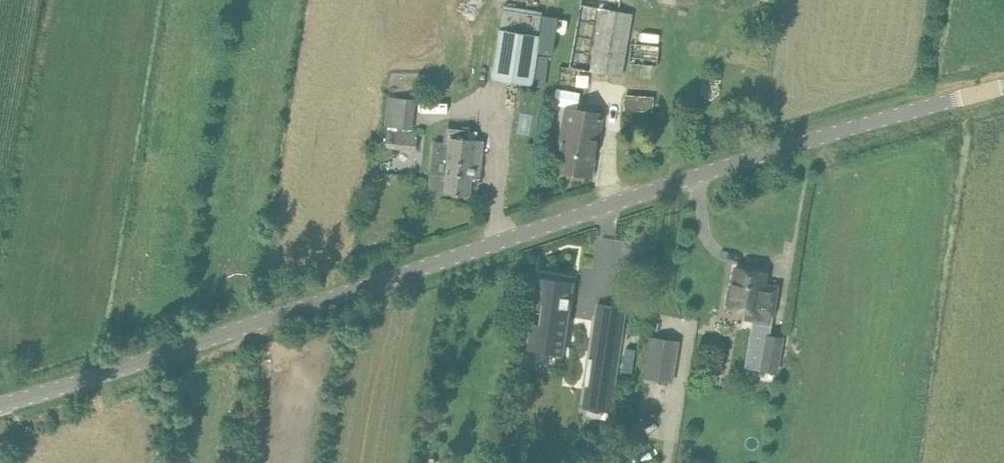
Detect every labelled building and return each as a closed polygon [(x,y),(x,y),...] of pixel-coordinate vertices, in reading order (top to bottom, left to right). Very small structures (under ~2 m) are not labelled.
[(573,48),(569,67),(621,76),(625,57),(635,13),(621,11),(623,0),(582,0),(573,48)] [(501,29),(495,59),(492,79),(532,85),(535,65),(542,35),(501,29)] [(658,45),(631,42),(629,63),(656,65),(658,45)] [(389,96),(388,125),(418,126),(419,97),(389,96)] [(591,176),(602,114),(567,108),(555,170),(591,176)] [(415,131),(386,129),(386,147),(415,149),(415,131)] [(483,140),(450,137),(444,193),(470,195),(472,177),(480,178),(483,140)] [(767,272),(735,267),(732,288),(728,288),(725,304),(729,305),(728,308),(745,311),(743,320),(772,324),(778,286),(765,284),(767,272)] [(539,278),(536,301),(542,302),(536,349),(561,353),(571,282),(539,278)] [(475,310),(487,309),(486,290),(472,291),(473,302),(475,301),(475,310)] [(586,385),(583,407),(610,410),(621,331),(595,328),(590,358),(586,385)] [(782,337),(766,335),(763,351),(779,353),(782,337)] [(675,341),(651,337),(644,378),(668,382),(675,341)]
